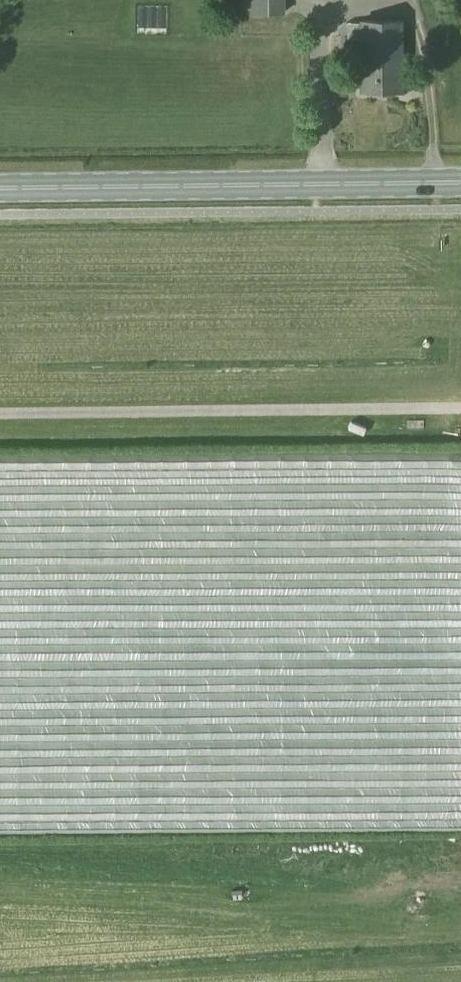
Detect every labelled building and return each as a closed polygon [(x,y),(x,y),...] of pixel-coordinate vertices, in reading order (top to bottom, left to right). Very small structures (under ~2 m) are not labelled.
[(243,13),(285,13),(285,0),(243,0),(243,13)] [(401,21),(361,21),(362,90),(401,89),(401,21)]
